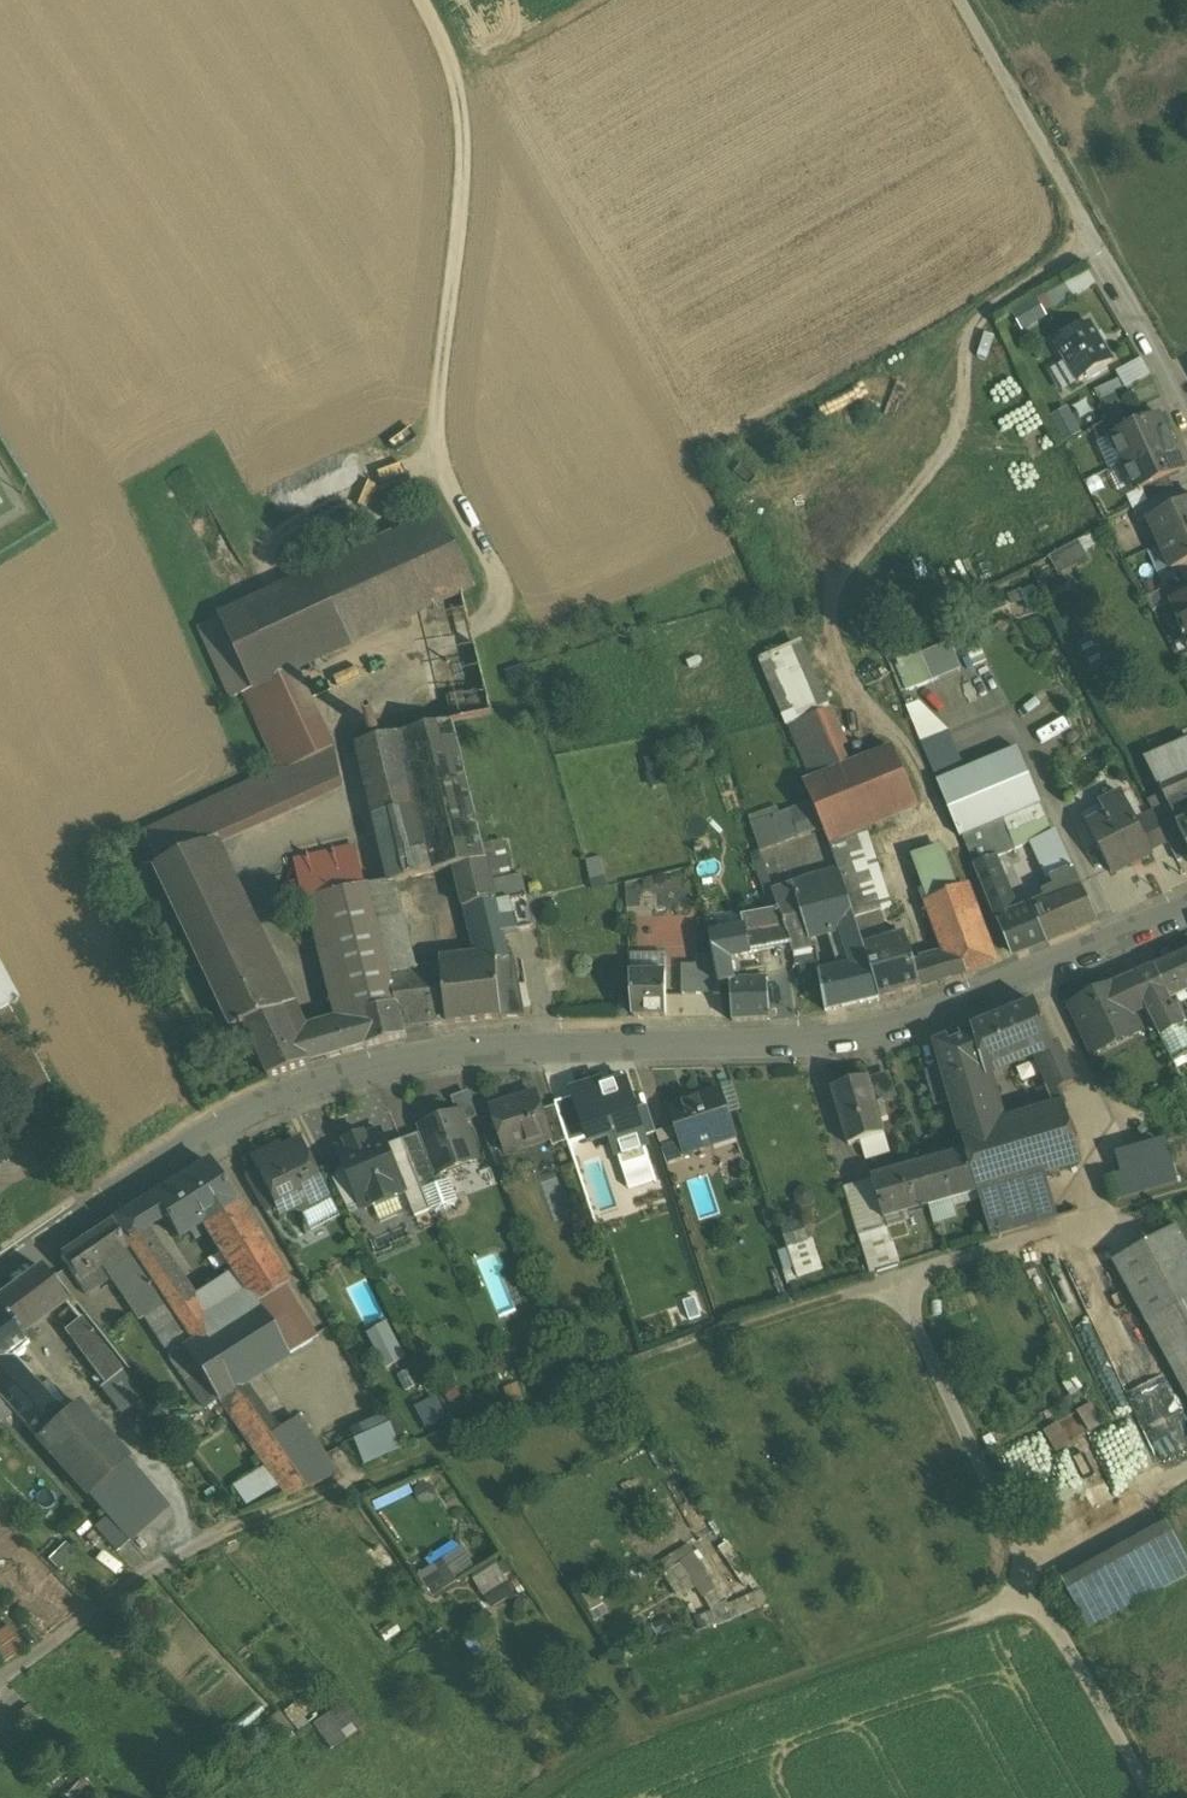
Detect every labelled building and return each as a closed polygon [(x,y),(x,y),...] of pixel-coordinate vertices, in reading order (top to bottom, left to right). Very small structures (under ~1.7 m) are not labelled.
[(1067,285),(1044,297),(1051,309),(1073,297),(1067,285)] [(1045,315),(1037,300),(1014,314),(1022,329),(1045,315)] [(1089,324),(1056,343),(1060,350),(1059,351),(1065,362),(1067,361),(1079,382),(1112,362),(1089,324)] [(1116,372),(1124,388),(1150,376),(1142,359),(1116,372)] [(1100,401),(1110,420),(1124,413),(1114,394),(1100,401)] [(1124,413),(1110,420),(1116,433),(1142,421),(1136,408),(1124,413)] [(1066,411),(1051,419),(1064,442),(1079,435),(1066,411)] [(1116,433),(1110,436),(1123,464),(1171,442),(1158,414),(1142,421),(1116,433)] [(1171,442),(1123,464),(1136,492),(1142,490),(1169,478),(1184,470),(1171,442)] [(1169,478),(1142,490),(1148,503),(1175,491),(1169,478)] [(1175,491),(1149,504),(1154,516),(1181,504),(1175,491)] [(1149,518),(1161,545),(1186,533),(1186,501),(1181,504),(1154,516),(1149,518)] [(440,517),(331,568),(362,638),(414,614),(465,591),(473,587),(440,517)] [(1161,545),(1173,571),(1178,569),(1186,565),(1186,533),(1161,545)] [(1053,553),(1061,572),(1093,557),(1085,539),(1053,553)] [(1178,569),(1184,582),(1186,581),(1186,565),(1178,569)] [(331,568),(219,620),(251,690),(297,669),(362,638),(331,568)] [(1144,597),(1152,611),(1173,603),(1173,602),(1186,596),(1186,588),(1184,582),(1144,597)] [(1173,602),(1173,603),(1182,624),(1185,623),(1186,629),(1186,596),(1173,602)] [(1090,663),(1105,656),(1095,636),(1080,643),(1090,663)] [(802,641),(758,659),(786,728),(789,726),(820,714),(831,710),(802,641)] [(958,642),(925,652),(933,679),(966,669),(958,642)] [(919,651),(894,661),(906,692),(931,682),(919,651)] [(251,690),(238,696),(272,772),(332,743),(297,669),(251,690)] [(947,730),(919,702),(907,707),(937,782),(964,771),(947,730)] [(842,770),(820,714),(789,726),(812,782),(842,770)] [(440,724),(356,744),(390,883),(454,868),(485,861),(482,846),(453,724),(452,722),(440,724)] [(377,723),(373,722),(370,723),(367,725),(366,728),(367,730),(368,732),(369,734),(370,735),(373,735),(376,735),(378,733),(379,732),(380,729),(379,727),(379,725),(377,723)] [(1144,759),(1159,787),(1186,775),(1186,740),(1144,759)] [(272,772),(144,834),(160,869),(206,847),(342,780),(332,743),(272,772)] [(964,771),(937,782),(960,837),(962,837),(1003,820),(1040,804),(1017,749),(964,771)] [(812,782),(805,785),(812,801),(824,829),(829,842),(829,841),(866,827),(917,806),(892,750),(842,770),(812,782)] [(1159,787),(1163,795),(1167,804),(1186,796),(1186,795),(1186,775),(1159,787)] [(1137,823),(1123,795),(1101,805),(1082,815),(1111,873),(1152,853),(1137,823)] [(1163,795),(1147,801),(1154,815),(1156,818),(1171,811),(1167,804),(1163,795)] [(1167,804),(1171,811),(1178,826),(1186,822),(1186,799),(1186,796),(1167,804)] [(812,801),(750,825),(760,853),(824,829),(812,801)] [(1040,804),(1003,820),(1016,849),(1035,841),(1053,834),(1040,804)] [(1171,811),(1156,818),(1166,840),(1177,862),(1186,857),(1186,844),(1178,826),(1171,811)] [(1154,815),(1137,823),(1150,849),(1166,840),(1156,818),(1154,815)] [(1003,820),(962,837),(974,866),(992,859),(1016,849),(1003,820)] [(1178,826),(1186,844),(1186,822),(1178,826)] [(829,841),(829,842),(843,884),(844,885),(850,906),(855,919),(893,907),(866,827),(829,841)] [(1058,831),(1053,834),(1035,841),(1058,897),(1081,887),(1058,831)] [(516,898),(503,841),(482,846),(485,861),(496,903),(516,898)] [(262,964),(206,847),(160,869),(216,987),(262,964)] [(942,849),(937,847),(911,857),(927,900),(956,889),(942,849)] [(360,852),(327,860),(330,870),(355,865),(361,887),(368,886),(360,852)] [(1016,914),(992,859),(974,866),(997,922),(1016,914)] [(355,865),(330,870),(327,860),(319,862),(327,895),(361,887),(355,865)] [(485,962),(441,967),(443,981),(426,983),(430,1025),(501,1017),(525,1017),(525,1016),(515,958),(513,958),(512,953),(507,953),(503,934),(533,927),(526,895),(516,898),(496,903),(485,861),(454,868),(463,908),(472,906),(485,962)] [(319,862),(296,867),(305,902),(308,902),(307,900),(327,895),(319,862)] [(390,883),(369,888),(378,925),(390,973),(416,970),(394,882),(390,883)] [(844,885),(780,902),(781,909),(789,944),(793,950),(815,946),(827,935),(821,913),(850,906),(844,885)] [(361,887),(327,895),(337,934),(378,925),(369,888),(368,886),(361,887)] [(995,963),(964,887),(956,889),(927,900),(947,955),(936,958),(942,981),(995,963)] [(1058,897),(1016,914),(1030,948),(1096,921),(1081,887),(1058,897)] [(327,895),(307,900),(308,902),(317,939),(337,934),(327,895)] [(337,934),(317,939),(308,902),(305,902),(333,1024),(339,1022),(358,1017),(337,934)] [(850,906),(821,913),(827,935),(843,931),(857,927),(855,919),(850,906)] [(781,909),(743,917),(746,928),(751,952),(789,944),(781,909)] [(1016,914),(997,922),(1009,951),(1010,953),(1012,954),(1014,955),(1030,948),(1016,914)] [(378,925),(337,934),(358,1017),(339,1022),(347,1052),(406,1036),(404,1028),(390,973),(378,925)] [(857,927),(843,931),(852,960),(867,956),(864,946),(857,927)] [(746,928),(709,936),(714,960),(751,952),(746,928)] [(906,935),(864,946),(867,956),(868,962),(878,998),(942,981),(936,958),(914,964),(906,935)] [(815,946),(793,950),(795,966),(818,962),(815,946)] [(1161,964),(1161,965),(1158,966),(1170,994),(1171,994),(1186,987),(1186,952),(1161,964)] [(696,964),(681,965),(681,994),(720,993),(718,985),(715,968),(712,955),(696,956),(696,964)] [(665,956),(630,957),(631,1016),(634,1016),(634,1017),(664,1016),(666,1016),(665,956)] [(868,962),(836,970),(835,969),(818,973),(828,1011),(878,998),(868,962)] [(262,964),(216,987),(241,1039),(250,1035),(243,1022),(238,1012),(276,994),(262,964)] [(1156,967),(1155,965),(1131,976),(1144,1005),(1168,995),(1170,994),(1158,966),(1156,967)] [(730,966),(715,968),(718,985),(731,983),(731,981),(732,981),(730,966)] [(416,970),(390,973),(404,1028),(430,1025),(426,983),(424,969),(416,970)] [(732,981),(731,981),(731,983),(732,1020),(768,1019),(766,972),(755,972),(755,980),(732,981)] [(8,1007),(16,1002),(0,973),(0,1011),(8,1007)] [(1131,976),(1070,1005),(1091,1051),(1139,1028),(1133,1014),(1146,1008),(1144,1005),(1131,976)] [(276,994),(238,1012),(243,1022),(283,1009),(276,994)] [(1168,995),(1144,1005),(1146,1008),(1172,1060),(1186,1053),(1186,1030),(1175,1005),(1173,1006),(1168,995)] [(1034,1002),(990,1020),(1007,1063),(1039,1051),(1052,1045),(1052,1044),(1034,1002)] [(0,1011),(0,1074),(8,1090),(41,1072),(42,1072),(8,1007),(0,1011)] [(283,1009),(243,1022),(250,1035),(269,1077),(309,1062),(327,1057),(314,1030),(296,1035),(283,1009)] [(990,1020),(934,1043),(940,1066),(951,1100),(961,1137),(1002,1125),(986,1072),(1007,1063),(990,1020)] [(333,1024),(314,1030),(327,1057),(347,1052),(339,1022),(333,1024)] [(1074,1083),(1056,1043),(1052,1044),(1052,1045),(1039,1051),(1056,1090),(1074,1083)] [(940,1066),(924,1070),(934,1105),(951,1100),(940,1066)] [(41,1072),(8,1090),(20,1113),(53,1095),(41,1072)] [(867,1077),(833,1088),(849,1144),(860,1141),(866,1159),(889,1152),(880,1122),(888,1119),(883,1101),(875,1104),(867,1077)] [(618,1155),(645,1146),(642,1137),(633,1110),(624,1083),(604,1090),(602,1083),(575,1092),(577,1096),(590,1137),(592,1141),(611,1135),(618,1155)] [(722,1091),(671,1108),(676,1126),(685,1151),(687,1151),(736,1135),(722,1091)] [(527,1093),(512,1098),(513,1101),(491,1108),(505,1151),(549,1136),(551,1136),(543,1111),(537,1093),(528,1096),(527,1093)] [(569,1144),(590,1137),(577,1096),(555,1103),(556,1106),(568,1141),(569,1144)] [(556,1106),(543,1111),(551,1136),(549,1136),(552,1146),(568,1141),(556,1106)] [(647,1106),(633,1110),(642,1137),(656,1132),(647,1106)] [(1002,1125),(961,1137),(965,1151),(977,1193),(1042,1173),(1082,1161),(1065,1106),(1002,1125)] [(459,1111),(421,1126),(427,1143),(439,1175),(441,1175),(477,1161),(459,1111)] [(676,1126),(656,1132),(666,1164),(689,1157),(687,1151),(685,1151),(676,1126)] [(392,1157),(381,1131),(366,1137),(364,1133),(362,1134),(362,1135),(346,1142),(346,1140),(344,1141),(346,1146),(336,1150),(344,1167),(346,1166),(349,1173),(362,1204),(363,1207),(372,1204),(374,1207),(398,1197),(397,1193),(404,1190),(406,1190),(392,1157)] [(299,1143),(282,1151),(280,1157),(272,1160),(267,1158),(267,1159),(257,1164),(259,1168),(278,1207),(281,1212),(293,1206),(294,1210),(300,1211),(312,1205),(315,1200),(313,1197),(323,1192),(299,1143)] [(427,1143),(406,1151),(422,1191),(444,1183),(441,1175),(439,1175),(427,1143)] [(1165,1143),(1116,1157),(1121,1174),(1106,1179),(1107,1180),(1108,1180),(1114,1201),(1176,1183),(1165,1143)] [(645,1146),(618,1155),(623,1168),(649,1159),(645,1146)] [(422,1191),(406,1151),(392,1157),(406,1190),(404,1190),(408,1200),(423,1194),(422,1191)] [(965,1151),(917,1165),(929,1206),(977,1193),(965,1151)] [(206,1161),(151,1197),(167,1220),(179,1238),(201,1224),(233,1202),(206,1161)] [(917,1165),(872,1178),(887,1225),(891,1240),(910,1235),(903,1213),(929,1206),(917,1165)] [(259,1168),(244,1175),(266,1213),(278,1207),(259,1168)] [(349,1173),(333,1180),(348,1210),(362,1204),(349,1173)] [(1042,1173),(977,1193),(991,1237),(1056,1218),(1042,1173)] [(444,1183),(422,1191),(423,1194),(430,1210),(436,1213),(455,1207),(457,1201),(450,1181),(444,1183)] [(213,1330),(148,1232),(167,1220),(151,1197),(111,1223),(126,1245),(151,1282),(165,1303),(192,1344),(213,1330)] [(267,1252),(233,1202),(201,1224),(233,1272),(208,1288),(229,1319),(253,1303),(287,1355),(313,1338),(281,1289),(284,1287),(263,1255),(267,1252)] [(803,1221),(780,1228),(786,1246),(808,1240),(803,1221)] [(111,1223),(73,1249),(72,1247),(60,1256),(76,1279),(126,1245),(111,1223)] [(891,1240),(887,1225),(865,1231),(878,1273),(898,1266),(891,1240)] [(1112,1261),(1186,1397),(1186,1247),(1176,1226),(1112,1261)] [(151,1282),(126,1245),(76,1279),(75,1279),(86,1295),(110,1278),(109,1277),(114,1274),(129,1297),(151,1282)] [(0,1298),(0,1314),(18,1335),(28,1326),(63,1296),(38,1266),(0,1298)] [(1091,1319),(1069,1273),(1050,1282),(1071,1328),(1091,1319)] [(151,1282),(129,1297),(143,1318),(165,1303),(151,1282)] [(165,1303),(143,1318),(170,1358),(183,1350),(192,1344),(165,1303)] [(192,1344),(183,1350),(205,1382),(218,1401),(242,1385),(287,1355),(253,1303),(229,1319),(213,1330),(192,1344)] [(8,1358),(25,1344),(18,1335),(0,1314),(0,1365),(8,1358)] [(121,1372),(83,1322),(67,1334),(104,1384),(105,1385),(121,1372)] [(35,1335),(28,1326),(18,1335),(25,1344),(35,1335)] [(398,1337),(383,1342),(391,1364),(406,1359),(398,1337)] [(205,1382),(183,1350),(170,1358),(192,1391),(205,1382)] [(8,1358),(0,1365),(0,1397),(12,1411),(35,1391),(8,1358)] [(139,1395),(121,1372),(105,1385),(104,1384),(100,1387),(118,1411),(139,1395)] [(1166,1382),(1132,1396),(1154,1451),(1186,1438),(1186,1433),(1166,1382)] [(273,1431),(242,1385),(218,1401),(248,1447),(273,1431)] [(59,1418),(35,1391),(12,1411),(35,1439),(59,1418)] [(0,1397),(0,1421),(12,1411),(0,1397)] [(428,1426),(447,1416),(436,1397),(417,1407),(428,1426)] [(149,1399),(129,1414),(136,1423),(156,1409),(149,1399)] [(1044,1429),(1056,1451),(1107,1423),(1095,1401),(1044,1429)] [(59,1418),(35,1439),(85,1497),(128,1461),(78,1402),(59,1418)] [(343,1410),(357,1439),(390,1422),(386,1413),(364,1423),(355,1404),(343,1410)] [(331,1472),(294,1417),(273,1431),(248,1447),(285,1502),(331,1472)] [(365,1462),(403,1450),(395,1425),(357,1438),(365,1462)] [(128,1461),(85,1497),(105,1521),(125,1543),(167,1507),(128,1461)] [(421,1484),(416,1491),(416,1499),(424,1502),(431,1502),(435,1495),(435,1489),(428,1484),(421,1484)] [(407,1486),(374,1502),(378,1511),(412,1495),(407,1486)] [(638,1492),(630,1496),(633,1503),(641,1499),(638,1492)] [(125,1543),(105,1521),(95,1529),(115,1552),(125,1543)] [(1061,1581),(1088,1631),(1186,1576),(1186,1560),(1167,1524),(1061,1581)] [(698,1538),(660,1563),(667,1573),(664,1574),(679,1598),(696,1587),(710,1609),(734,1594),(698,1538)] [(426,1560),(431,1567),(458,1550),(453,1542),(426,1560)] [(431,1567),(419,1576),(433,1597),(475,1569),(461,1548),(458,1550),(431,1567)] [(742,1562),(727,1572),(739,1590),(754,1581),(742,1562)] [(496,1564),(472,1579),(486,1600),(509,1584),(496,1564)] [(755,1582),(740,1592),(752,1611),(767,1602),(755,1582)] [(509,1584),(486,1600),(492,1609),(515,1594),(509,1584)] [(594,1590),(582,1596),(596,1619),(607,1613),(594,1590)] [(527,1598),(520,1595),(515,1609),(522,1612),(527,1598)] [(728,1601),(710,1609),(717,1623),(735,1615),(728,1601)] [(703,1615),(695,1618),(700,1631),(708,1628),(703,1615)] [(392,1623),(378,1632),(384,1642),(398,1633),(392,1623)] [(0,1631),(0,1665),(23,1649),(7,1626),(0,1631)] [(472,1633),(464,1639),(474,1654),(482,1649),(472,1633)] [(300,1699),(283,1714),(294,1726),(311,1711),(300,1699)] [(345,1704),(313,1726),(330,1750),(362,1727),(345,1704)] [(278,1713),(268,1722),(282,1739),(292,1731),(278,1713)]
